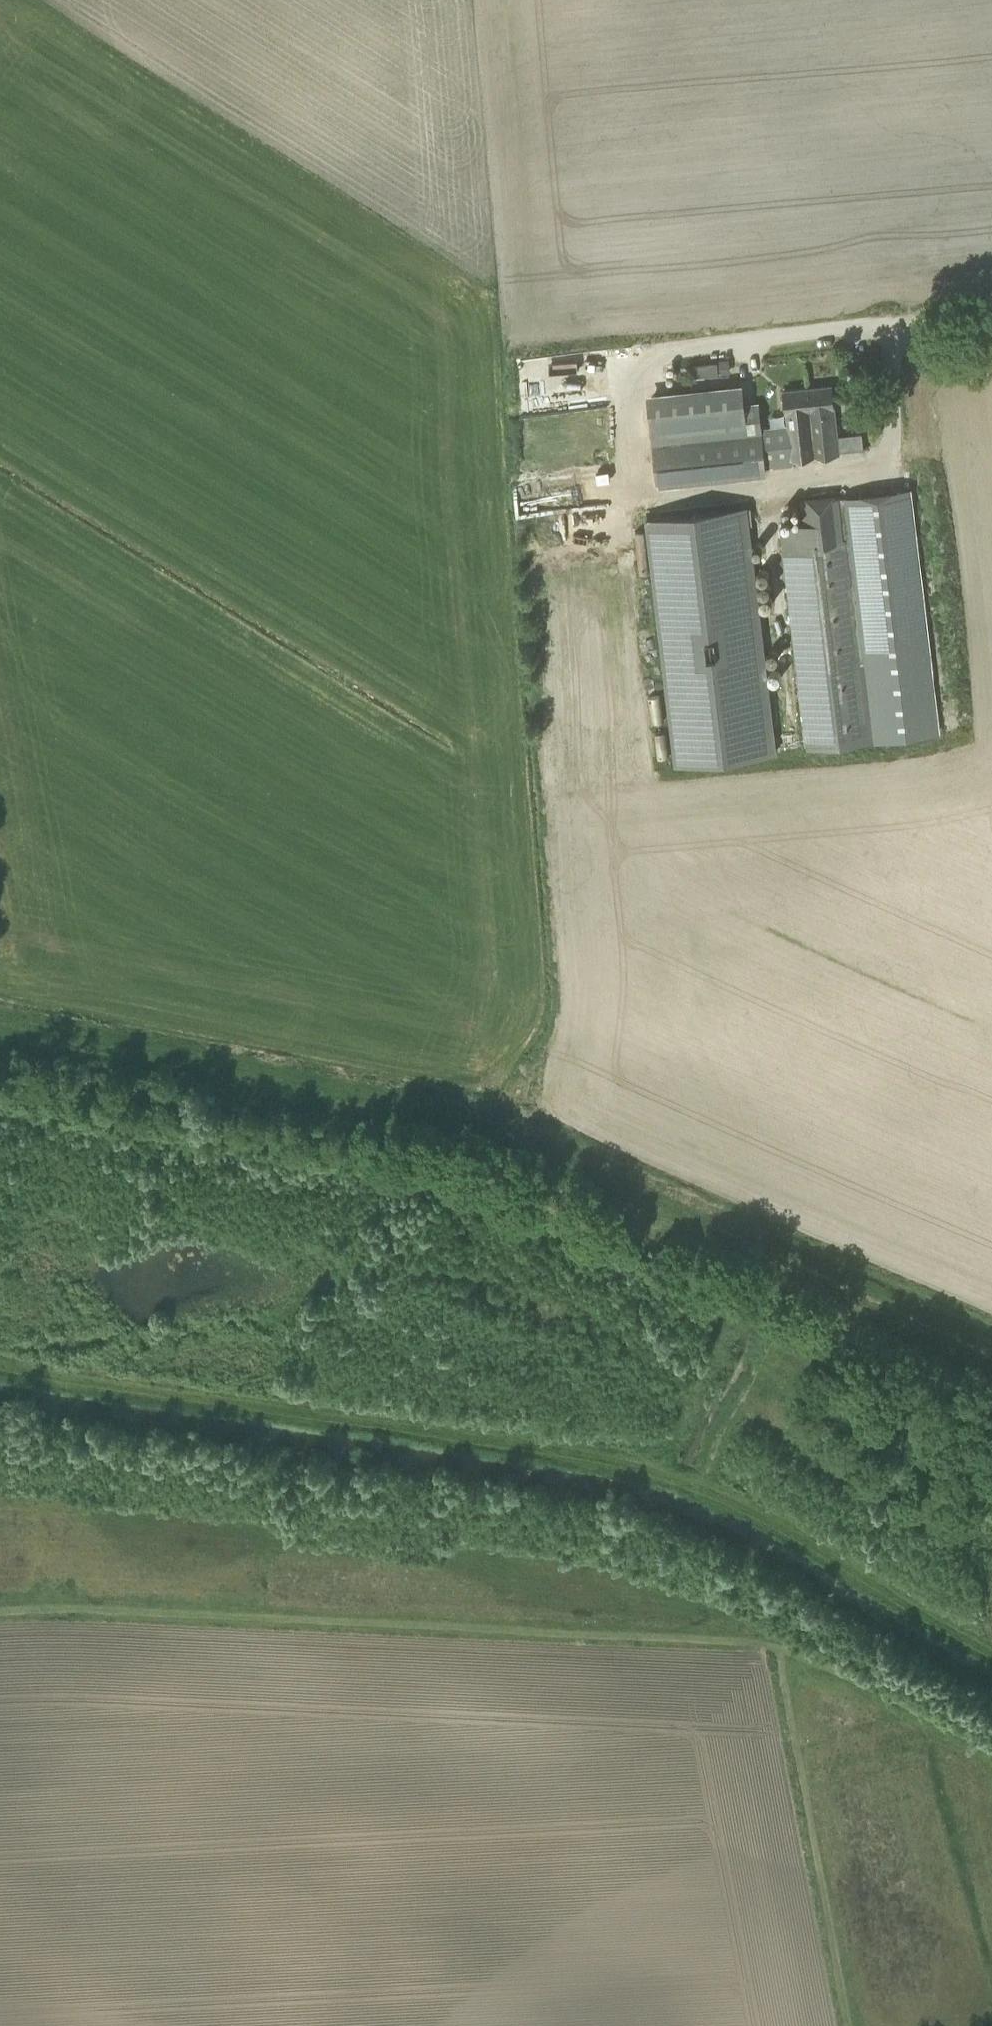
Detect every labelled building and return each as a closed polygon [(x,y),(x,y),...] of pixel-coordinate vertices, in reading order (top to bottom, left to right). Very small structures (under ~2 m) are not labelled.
[(730,380),(728,362),(694,366),(696,384),(730,380)] [(694,477),(767,469),(766,461),(839,452),(831,384),(784,390),(788,427),(744,432),(689,438),(694,477)] [(580,485),(527,487),(528,513),(581,511),(580,485)] [(873,732),(864,660),(852,548),(864,546),(858,493),(798,500),(804,551),(786,553),(798,668),(808,740),(873,732)] [(749,505),(646,517),(675,764),(778,752),(749,505)]
